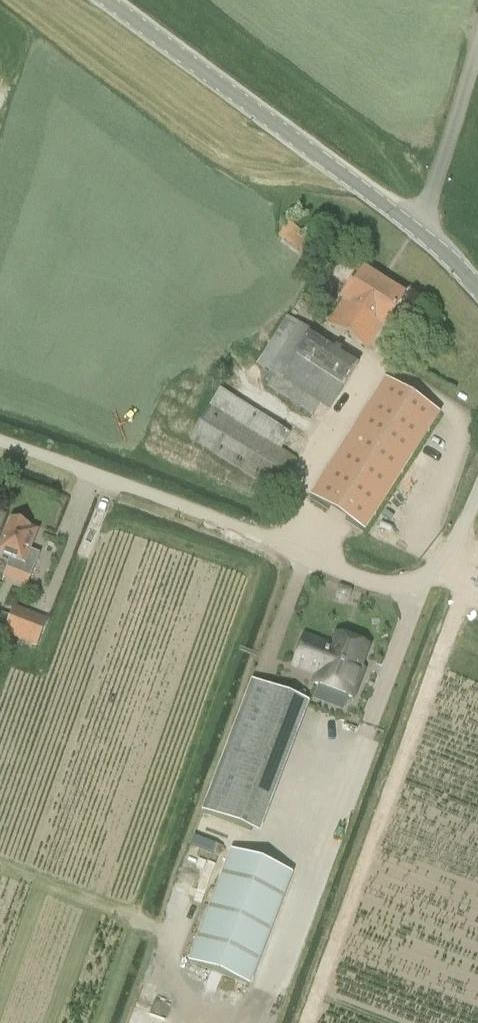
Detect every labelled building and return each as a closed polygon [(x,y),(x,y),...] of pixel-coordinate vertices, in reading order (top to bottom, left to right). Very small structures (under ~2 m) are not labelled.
[(323,271),(334,255),(287,222),(286,225),(278,237),(323,271)] [(384,329),(404,298),(360,270),(340,301),(342,303),(327,327),(367,351),(382,327),(384,329)] [(358,364),(310,334),(310,333),(286,317),(256,365),(273,376),(266,387),(312,418),(319,405),(328,411),(344,389),(343,388),(358,364)] [(385,381),(310,499),(364,533),(439,415),(385,381)] [(290,435),(219,391),(188,439),(277,496),(297,462),(280,451),(290,435)] [(28,551),(36,533),(25,529),(23,525),(18,523),(15,524),(10,523),(0,549),(0,557),(9,561),(6,570),(30,580),(40,556),(28,551)] [(2,635),(26,643),(37,647),(47,621),(15,608),(11,617),(0,613),(0,615),(0,634),(2,635)] [(303,636),(291,666),(313,675),(311,682),(352,698),(362,670),(359,668),(367,646),(334,633),(329,646),(303,636)] [(251,683),(202,815),(252,834),(301,702),(251,683)] [(229,851),(186,963),(250,988),(292,876),(229,851)]
